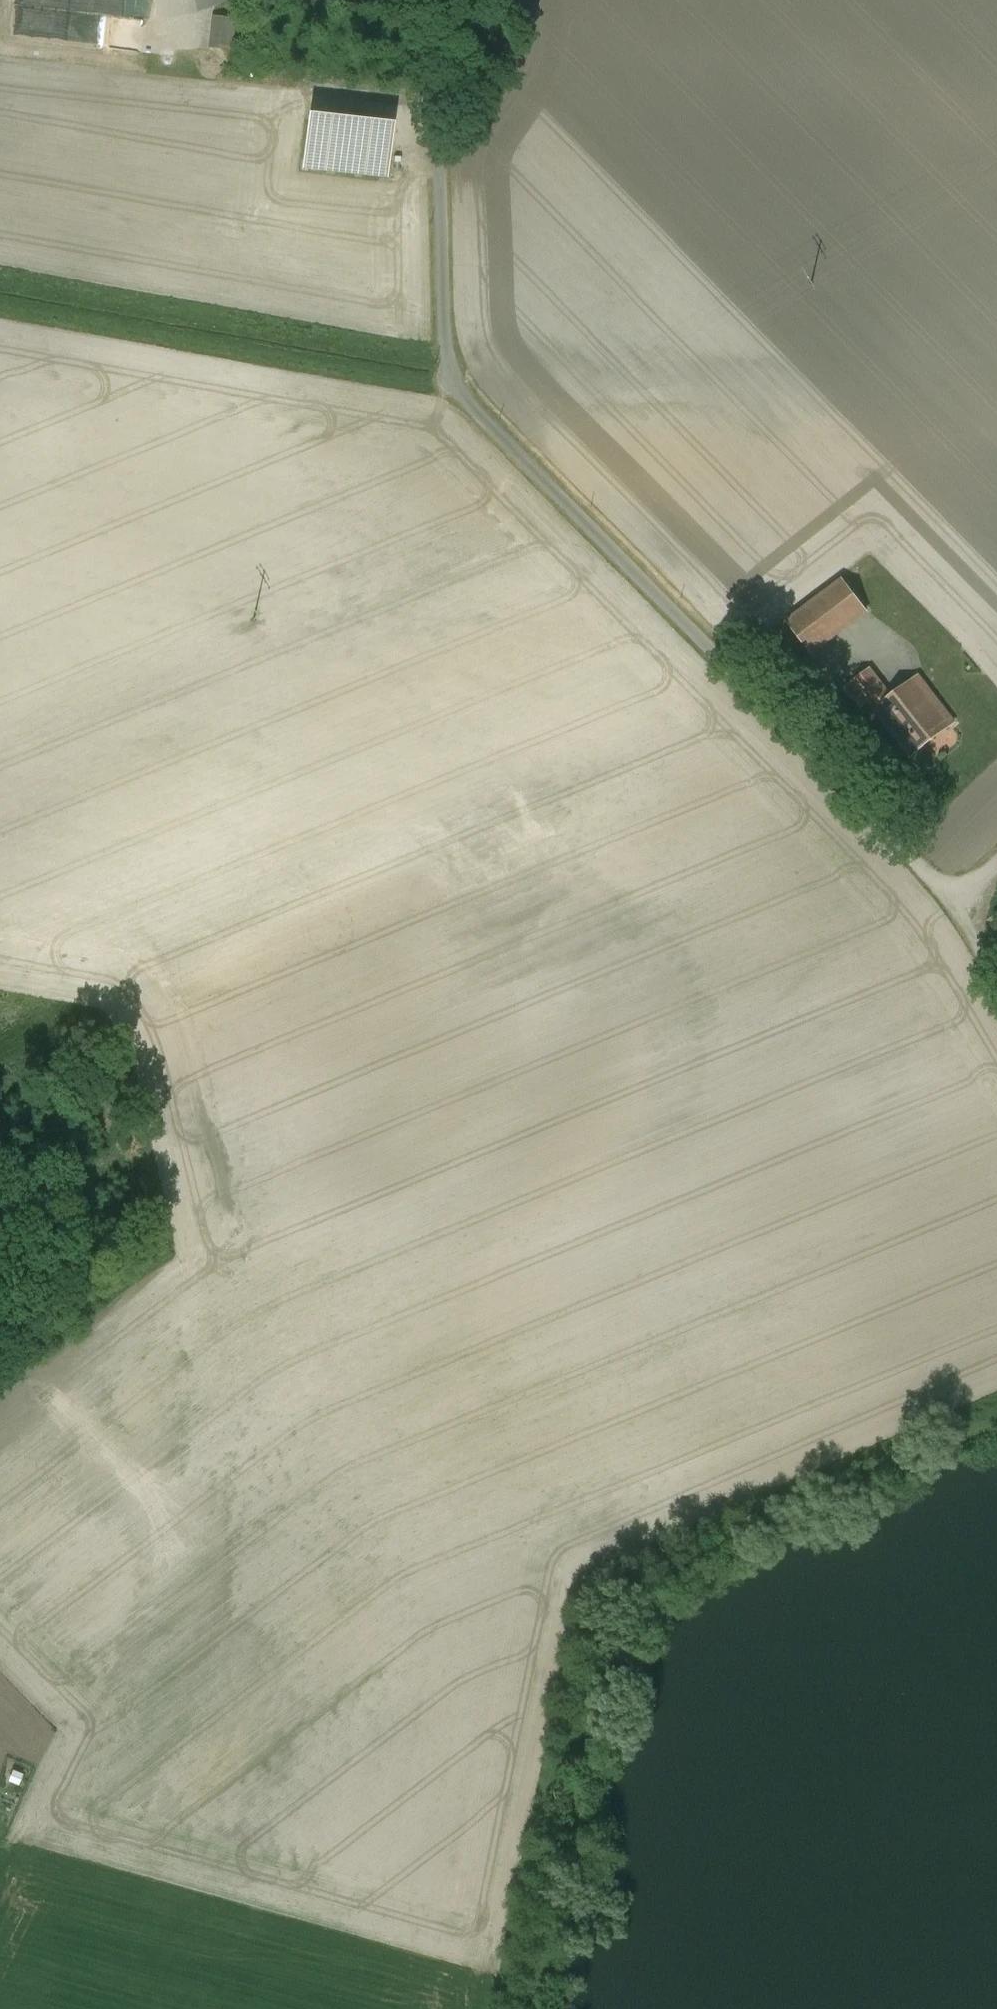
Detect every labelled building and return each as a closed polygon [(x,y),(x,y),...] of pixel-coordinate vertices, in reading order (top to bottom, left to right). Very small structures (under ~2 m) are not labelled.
[(79,14),(79,42),(123,43),(124,15),(79,14)] [(236,20),(215,18),(212,48),(233,50),(236,20)] [(310,119),(305,167),(385,176),(390,128),(310,119)] [(843,580),(787,623),(811,654),(867,612),(843,580)] [(875,710),(891,698),(870,670),(845,689),(860,708),(868,701),(875,710)] [(954,723),(918,677),(891,698),(875,710),(911,757),(954,723)]
